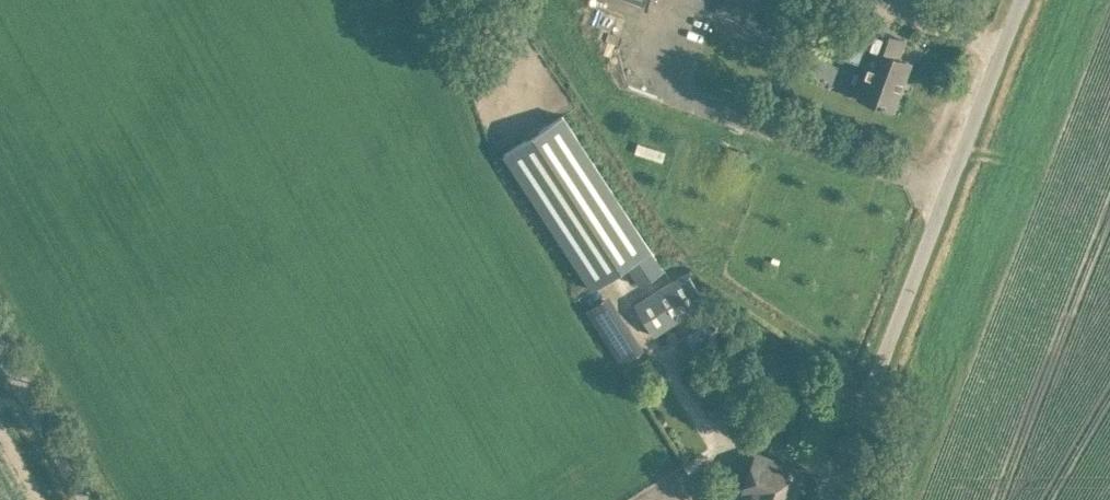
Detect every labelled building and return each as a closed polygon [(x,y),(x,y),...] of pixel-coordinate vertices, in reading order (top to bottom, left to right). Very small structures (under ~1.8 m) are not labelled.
[(864,61),(872,63),(877,49),(898,56),(905,39),(876,28),(864,61)] [(877,49),(872,63),(859,96),(873,101),(893,108),(911,61),(898,56),(877,49)] [(639,284),(663,268),(566,114),(505,154),(592,287),(628,264),(639,284)] [(656,337),(710,303),(689,270),(636,304),(656,337)] [(598,300),(586,307),(621,363),(643,347),(608,294),(598,300)] [(801,472),(781,464),(759,456),(747,486),(757,489),(753,499),(791,499),(801,472)]
